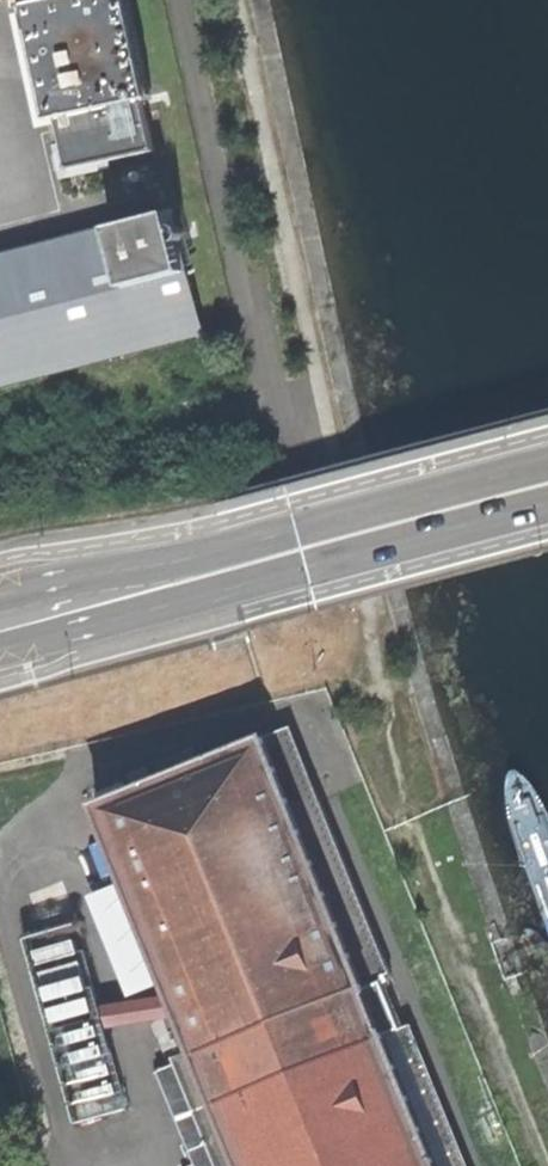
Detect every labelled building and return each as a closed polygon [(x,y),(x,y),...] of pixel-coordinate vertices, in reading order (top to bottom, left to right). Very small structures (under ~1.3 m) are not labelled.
[(153,148),(143,98),(149,96),(129,0),(30,0),(50,94),(66,170),(153,148)] [(198,330),(173,208),(0,253),(0,382),(198,330)] [(113,1027),(182,1018),(195,1049),(176,1056),(220,1165),(436,1165),(382,1031),(400,1024),(381,976),(363,984),(290,802),(311,793),(285,725),(97,801),(173,995),(107,1005),(84,922),(29,938),(81,1123),(136,1108),(113,1027)]
